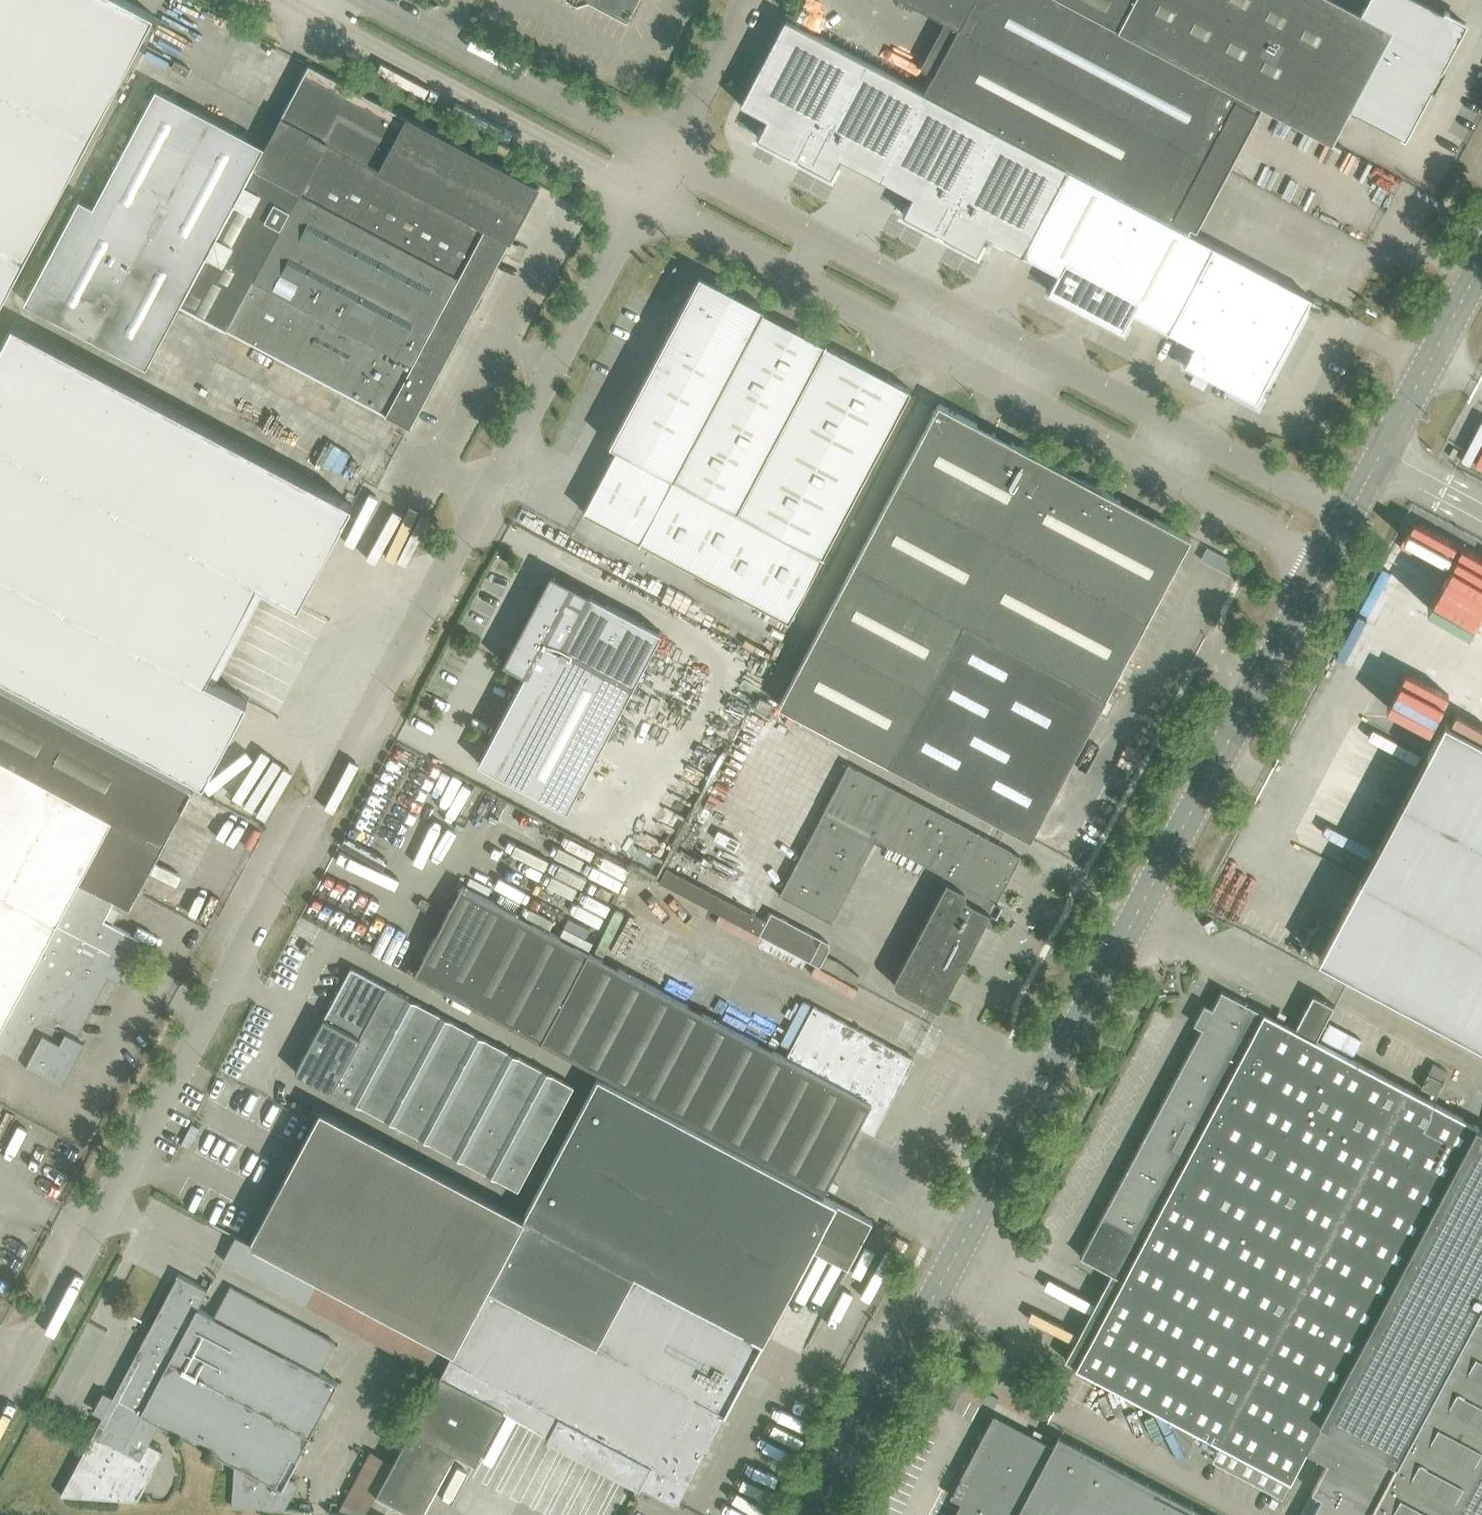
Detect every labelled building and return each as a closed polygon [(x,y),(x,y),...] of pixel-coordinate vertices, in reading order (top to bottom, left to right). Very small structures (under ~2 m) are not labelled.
[(154,14),(128,0),(0,0),(0,304),(154,14)] [(627,19),(637,0),(592,0),(627,19)] [(958,27),(1222,166),(1228,169),(1236,153),(1259,110),(1254,107),(1256,102),(1117,31),(1059,0),(907,0),(958,27)] [(1117,31),(1256,102),(1340,146),(1341,143),(1334,140),(1350,108),(1355,111),(1356,110),(1401,134),(1400,135),(1405,138),(1408,132),(1406,131),(1430,87),(1434,89),(1435,88),(1430,85),(1439,69),(1444,71),(1445,70),(1440,67),(1464,23),(1464,22),(1463,21),(1449,13),(1450,12),(1445,9),(1444,11),(1424,0),(1369,0),(1365,8),(1364,7),(1361,12),(1338,0),(1059,0),(1117,31)] [(786,13),(791,15),(795,7),(790,4),(786,13)] [(785,17),(739,103),(767,118),(757,136),(794,156),(849,51),(785,17)] [(1222,166),(958,27),(925,90),(995,127),(1068,166),(1141,205),(1188,231),(1191,225),(1196,228),(1228,169),(1222,166)] [(849,51),(794,156),(832,175),(841,157),(877,176),(922,90),(849,51)] [(186,74),(190,67),(175,60),(171,67),(186,74)] [(538,185),(354,88),(308,63),(280,116),(326,141),(300,190),(253,166),(255,163),(246,135),(156,87),(93,205),(202,262),(180,302),(385,413),(386,412),(411,426),(412,424),(411,424),(503,251),(512,255),(517,244),(509,239),(510,240),(511,238),(510,238),(522,214),(523,215),(538,185)] [(922,90),(877,176),(912,195),(903,213),(940,232),(995,127),(925,90),(924,91),(922,90)] [(995,127),(940,232),(977,252),(987,234),(1023,253),(1068,166),(995,127)] [(1141,205),(1068,166),(1023,253),(1059,272),(1049,290),(1086,310),(1141,205)] [(105,176),(93,170),(80,194),(92,200),(105,176)] [(202,262),(93,205),(79,197),(24,301),(146,366),(180,302),(202,262)] [(1086,310),(1123,330),(1133,311),(1164,327),(1210,242),(1188,231),(1141,205),(1086,310)] [(1262,391),(1273,369),(1309,301),(1306,299),(1308,295),(1309,294),(1210,242),(1164,327),(1195,344),(1185,362),(1226,384),(1254,398),(1259,388),(1262,391)] [(764,307),(702,274),(700,273),(689,294),(610,443),(617,447),(584,511),(789,619),(911,389),(763,310),(764,307)] [(198,778),(204,781),(247,700),(206,678),(257,581),(299,604),(352,503),(13,322),(0,347),(0,673),(195,776),(198,778)] [(779,704),(888,762),(1030,838),(1191,536),(939,403),(779,704)] [(1378,582),(1424,602),(1453,538),(1407,517),(1378,582)] [(1455,548),(1443,578),(1481,594),(1481,559),(1455,548)] [(525,674),(478,762),(568,809),(662,631),(551,573),(503,662),(525,674)] [(63,1083),(85,1040),(77,1036),(109,975),(117,980),(139,938),(104,919),(115,899),(129,906),(137,891),(192,788),(189,787),(0,686),(0,1050),(63,1083)] [(773,703),(760,696),(754,706),(767,713),(773,703)] [(1445,720),(1427,753),(1319,957),(1481,1044),(1481,740),(1445,720)] [(897,987),(939,1009),(1021,855),(848,763),(779,894),(830,922),(876,837),(949,876),(895,978),(894,979),(894,980),(894,981),(894,982),(894,983),(895,984),(895,985),(896,986),(897,987)] [(415,974),(541,1041),(589,951),(462,884),(415,974)] [(750,911),(742,926),(819,967),(828,949),(829,947),(829,946),(829,945),(829,944),(829,943),(828,942),(828,941),(827,941),(826,940),(771,910),(766,919),(750,911)] [(1204,923),(1209,931),(1218,926),(1212,917),(1204,923)] [(301,950),(306,953),(311,944),(306,942),(301,950)] [(589,951),(541,1041),(824,1191),(860,1125),(874,1133),(913,1058),(813,1005),(787,1056),(589,951)] [(322,1019),(295,1071),(518,1190),(574,1085),(351,966),(322,1019)] [(1315,1039),(1334,1004),(1313,993),(1295,1028),(1221,989),(1221,990),(1211,1010),(1205,1006),(1197,1022),(1203,1025),(1081,1254),(1080,1254),(1080,1255),(1123,1278),(1076,1366),(1221,1443),(1212,1459),(1281,1495),(1306,1450),(1338,1467),(1322,1495),(1332,1500),(1324,1514),(1481,1514),(1481,1128),(1315,1039)] [(779,1046),(787,1050),(810,1001),(802,998),(779,1046)] [(1433,1063),(1429,1072),(1443,1079),(1448,1071),(1433,1063)] [(1421,1086),(1437,1094),(1444,1080),(1428,1072),(1421,1086)] [(598,1075),(523,1216),(762,1343),(815,1242),(851,1261),(872,1220),(836,1201),(836,1202),(598,1075)] [(322,1280),(453,1349),(523,1216),(321,1108),(249,1242),(236,1235),(223,1259),(309,1305),(322,1280)] [(453,1349),(376,1493),(417,1514),(422,1514),(456,1449),(476,1460),(504,1407),(548,1430),(545,1435),(640,1485),(641,1483),(647,1487),(645,1490),(654,1495),(655,1491),(677,1503),(762,1343),(523,1216),(453,1349)] [(163,1450),(149,1442),(160,1423),(235,1462),(232,1505),(311,1510),(310,1504),(300,1503),(300,1508),(284,1507),(297,1483),(286,1477),(338,1381),(319,1371),(335,1341),(230,1286),(214,1315),(198,1307),(208,1289),(179,1273),(140,1345),(142,1345),(114,1398),(113,1397),(112,1397),(104,1393),(95,1410),(103,1414),(103,1415),(104,1415),(95,1433),(94,1432),(93,1433),(95,1434),(66,1486),(65,1486),(61,1494),(137,1499),(163,1450)] [(975,1344),(974,1345),(967,1358),(967,1359),(974,1362),(982,1348),(975,1344)] [(959,1374),(954,1384),(967,1391),(973,1381),(959,1374)] [(956,1403),(946,1398),(943,1404),(953,1409),(956,1403)] [(1059,1434),(1051,1450),(996,1421),(997,1421),(995,1420),(994,1421),(996,1422),(963,1484),(972,1492),(969,1498),(968,1498),(959,1514),(1206,1514),(1059,1434)]
